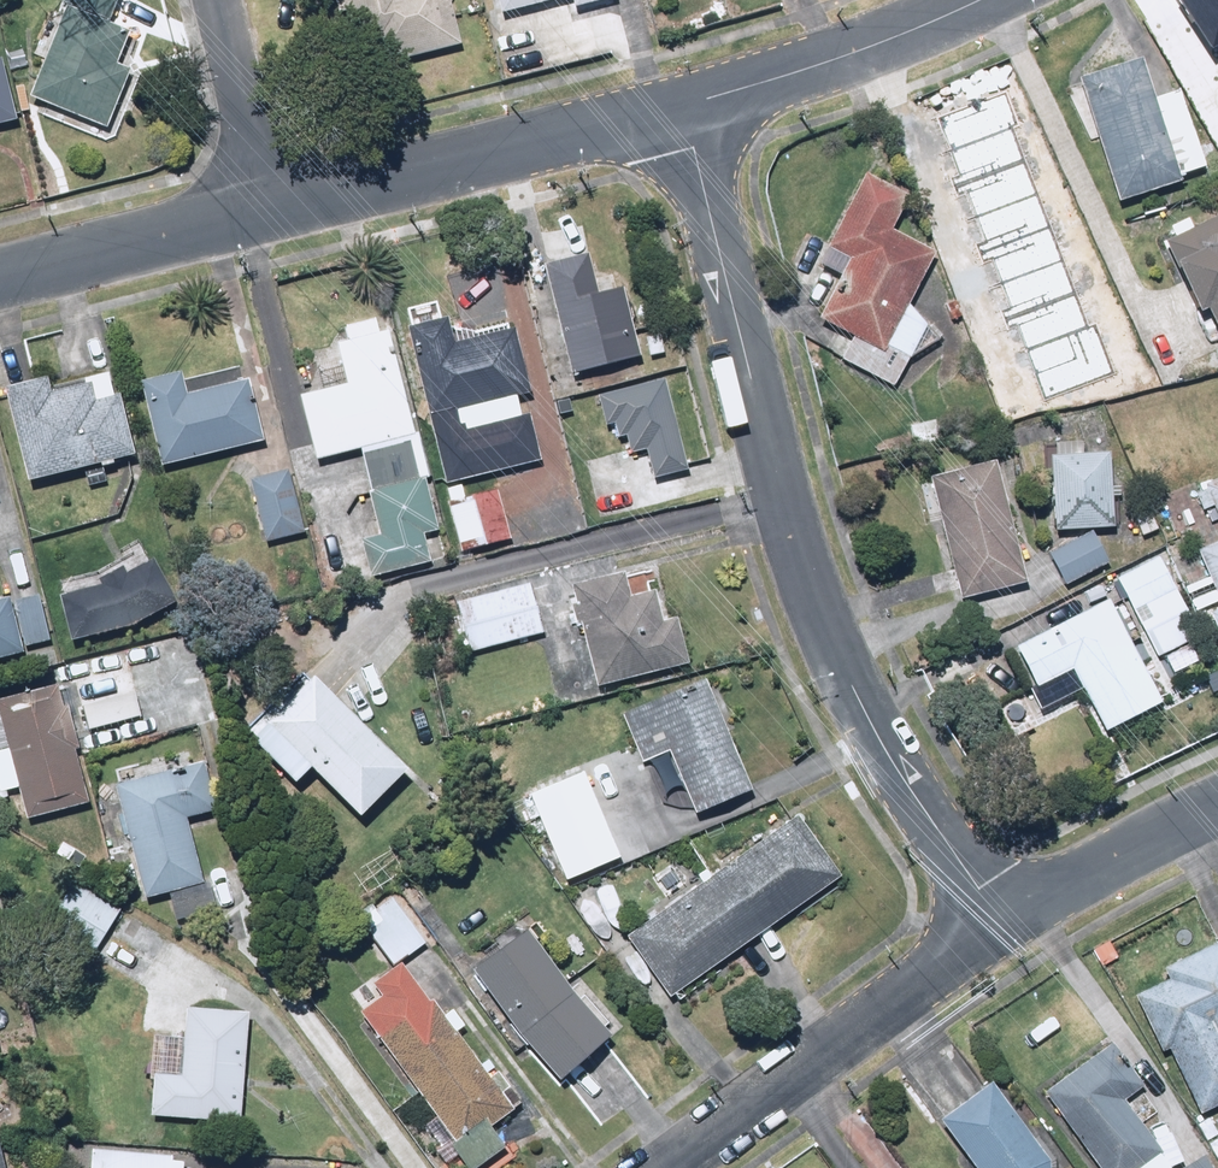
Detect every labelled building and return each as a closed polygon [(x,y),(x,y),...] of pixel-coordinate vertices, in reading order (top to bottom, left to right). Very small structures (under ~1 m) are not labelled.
[(358,76),(460,46),(447,0),(336,0),(358,76)] [(498,16),(566,0),(569,14),(616,3),(615,0),(494,0),(498,16)] [(1213,46),(1217,43),(1217,0),(1185,0),(1213,46)] [(127,37),(63,12),(27,102),(113,136),(143,63),(120,54),(127,37)] [(1136,64),(1075,86),(1117,201),(1201,171),(1173,92),(1149,101),(1136,64)] [(11,127),(0,78),(0,129),(11,127)] [(935,118),(1043,403),(1116,376),(1097,325),(1088,328),(1011,126),(1018,123),(1006,92),(935,118)] [(908,200),(864,179),(818,266),(835,275),(811,321),(849,341),(838,361),(892,390),(907,362),(941,338),(924,314),(917,319),(908,305),(932,256),(891,236),(908,200)] [(1156,245),(1192,318),(1199,315),(1211,340),(1217,336),(1217,215),(1156,245)] [(596,296),(586,257),(542,268),(568,375),(638,358),(621,290),(596,296)] [(436,529),(386,330),(376,333),(373,321),(342,329),(346,341),(309,350),(320,395),(297,401),(312,460),(352,450),(375,539),(359,544),(368,579),(426,564),(419,534),(436,529)] [(443,323),(403,333),(461,554),(508,541),(496,495),(465,503),(460,483),(540,462),(527,412),(517,415),(513,398),(529,394),(512,329),(449,346),(443,323)] [(0,393),(0,403),(28,486),(136,450),(110,373),(47,394),(42,379),(0,393)] [(178,376),(135,387),(157,468),(262,440),(247,380),(183,397),(178,376)] [(662,382),(597,401),(605,429),(616,426),(624,455),(642,450),(651,481),(688,470),(662,382)] [(1049,532),(1111,531),(1111,500),(1117,500),(1117,488),(1110,489),(1109,456),(1081,457),(1081,447),(1054,447),(1055,460),(1047,461),(1049,532)] [(1022,586),(994,463),(928,478),(956,601),(1022,586)] [(303,530),(288,471),(248,482),(264,540),(303,530)] [(1199,485),(1217,525),(1217,476),(1199,485)] [(1105,568),(1089,535),(1048,555),(1063,587),(1105,568)] [(102,569),(57,581),(70,641),(126,629),(174,604),(139,543),(102,569)] [(1181,588),(1193,614),(1201,610),(1217,645),(1217,546),(1196,556),(1206,577),(1181,588)] [(1198,640),(1156,559),(1113,581),(1155,662),(1198,640)] [(619,575),(571,587),(596,686),(685,663),(674,620),(660,624),(652,593),(626,600),(619,575)] [(528,586),(455,604),(467,654),(540,636),(528,586)] [(36,596),(6,604),(19,649),(49,641),(36,596)] [(0,600),(0,659),(20,654),(19,649),(6,604),(5,599),(0,600)] [(1160,705),(1107,604),(1010,651),(1029,690),(1068,671),(1099,735),(1160,705)] [(130,659),(78,673),(88,709),(82,710),(88,735),(138,721),(131,697),(140,695),(130,659)] [(402,769),(301,671),(238,735),(295,790),(306,778),(351,822),(402,769)] [(748,794),(702,683),(620,715),(639,762),(643,761),(655,793),(676,785),(689,816),(748,794)] [(60,685),(0,700),(0,732),(5,751),(15,790),(23,822),(87,805),(73,751),(76,750),(60,685)] [(212,812),(200,764),(113,789),(144,898),(199,883),(181,821),(212,812)] [(582,774),(528,798),(566,885),(620,861),(582,774)] [(837,882),(785,815),(627,937),(673,997),(837,882)] [(119,912),(72,882),(44,928),(91,957),(119,912)] [(435,933),(403,889),(357,922),(389,966),(435,933)] [(520,934),(469,974),(552,1082),(604,1042),(520,934)] [(1132,998),(1158,1055),(1164,1052),(1194,1118),(1217,1107),(1217,944),(1160,970),(1166,982),(1132,998)] [(357,1015),(456,1148),(507,1111),(398,963),(368,985),(379,999),(357,1015)] [(149,1077),(146,1119),(238,1125),(245,1016),(183,1012),(178,1079),(149,1077)] [(1110,1042),(1038,1096),(1093,1167),(1140,1167),(1160,1153),(1120,1101),(1142,1085),(1110,1042)] [(1044,1167),(986,1085),(935,1123),(968,1167),(1044,1167)] [(87,1167),(168,1167),(169,1160),(89,1153),(87,1167)] [(1205,1155),(1181,1167),(1212,1167),(1205,1155)]
